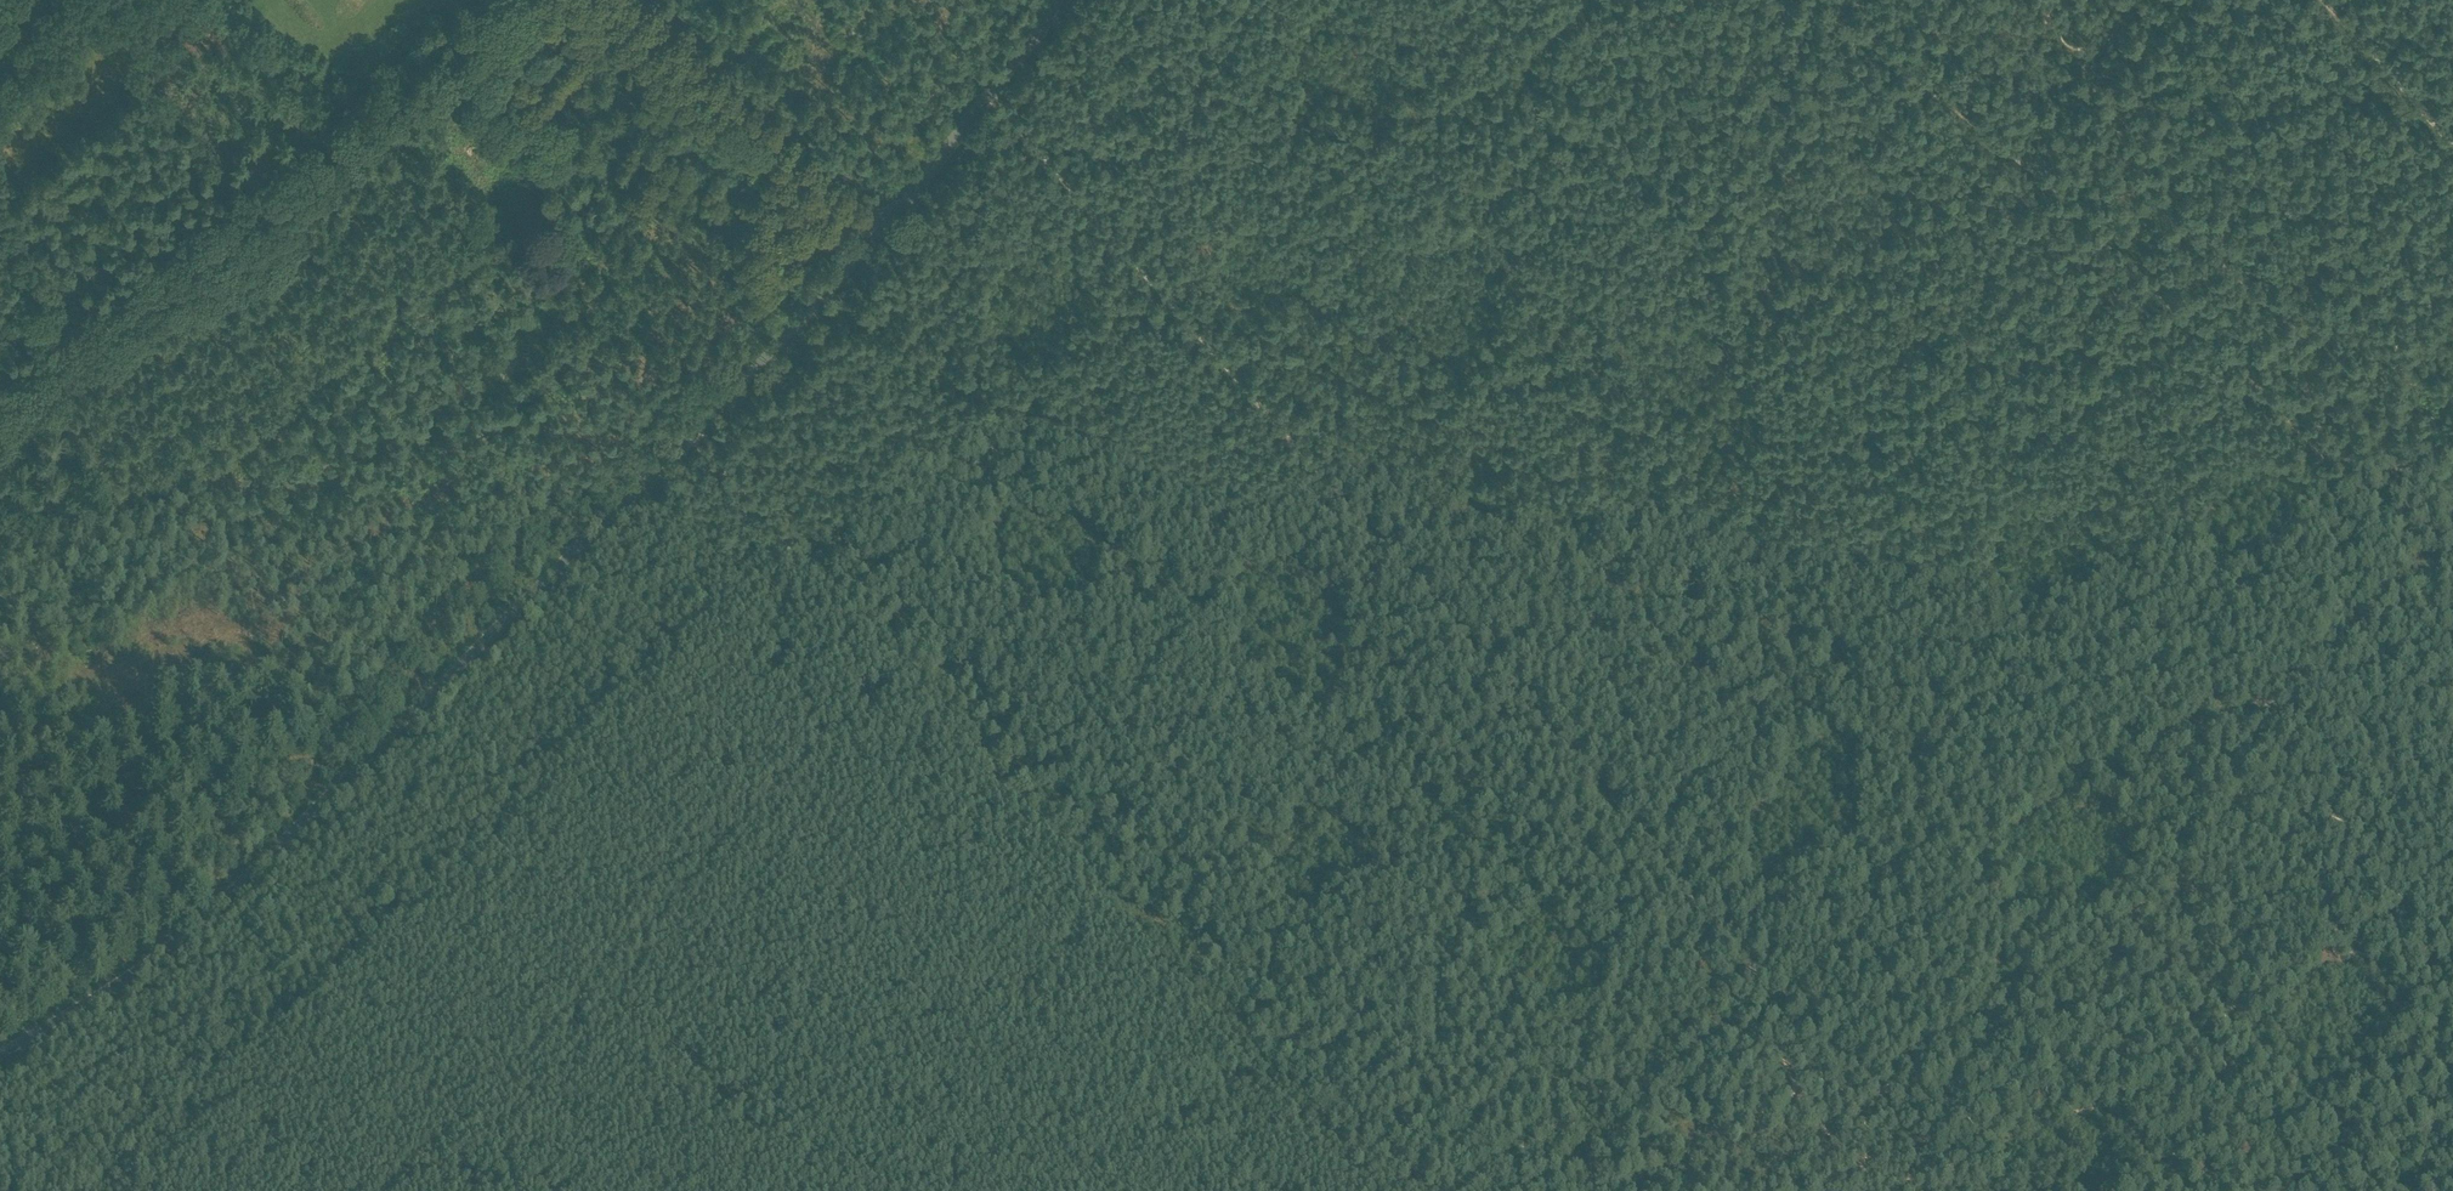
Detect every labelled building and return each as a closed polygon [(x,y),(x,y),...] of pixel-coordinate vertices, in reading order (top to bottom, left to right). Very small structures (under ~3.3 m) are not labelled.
[(403,36),(411,29),(404,21),(396,28),(403,36)]
